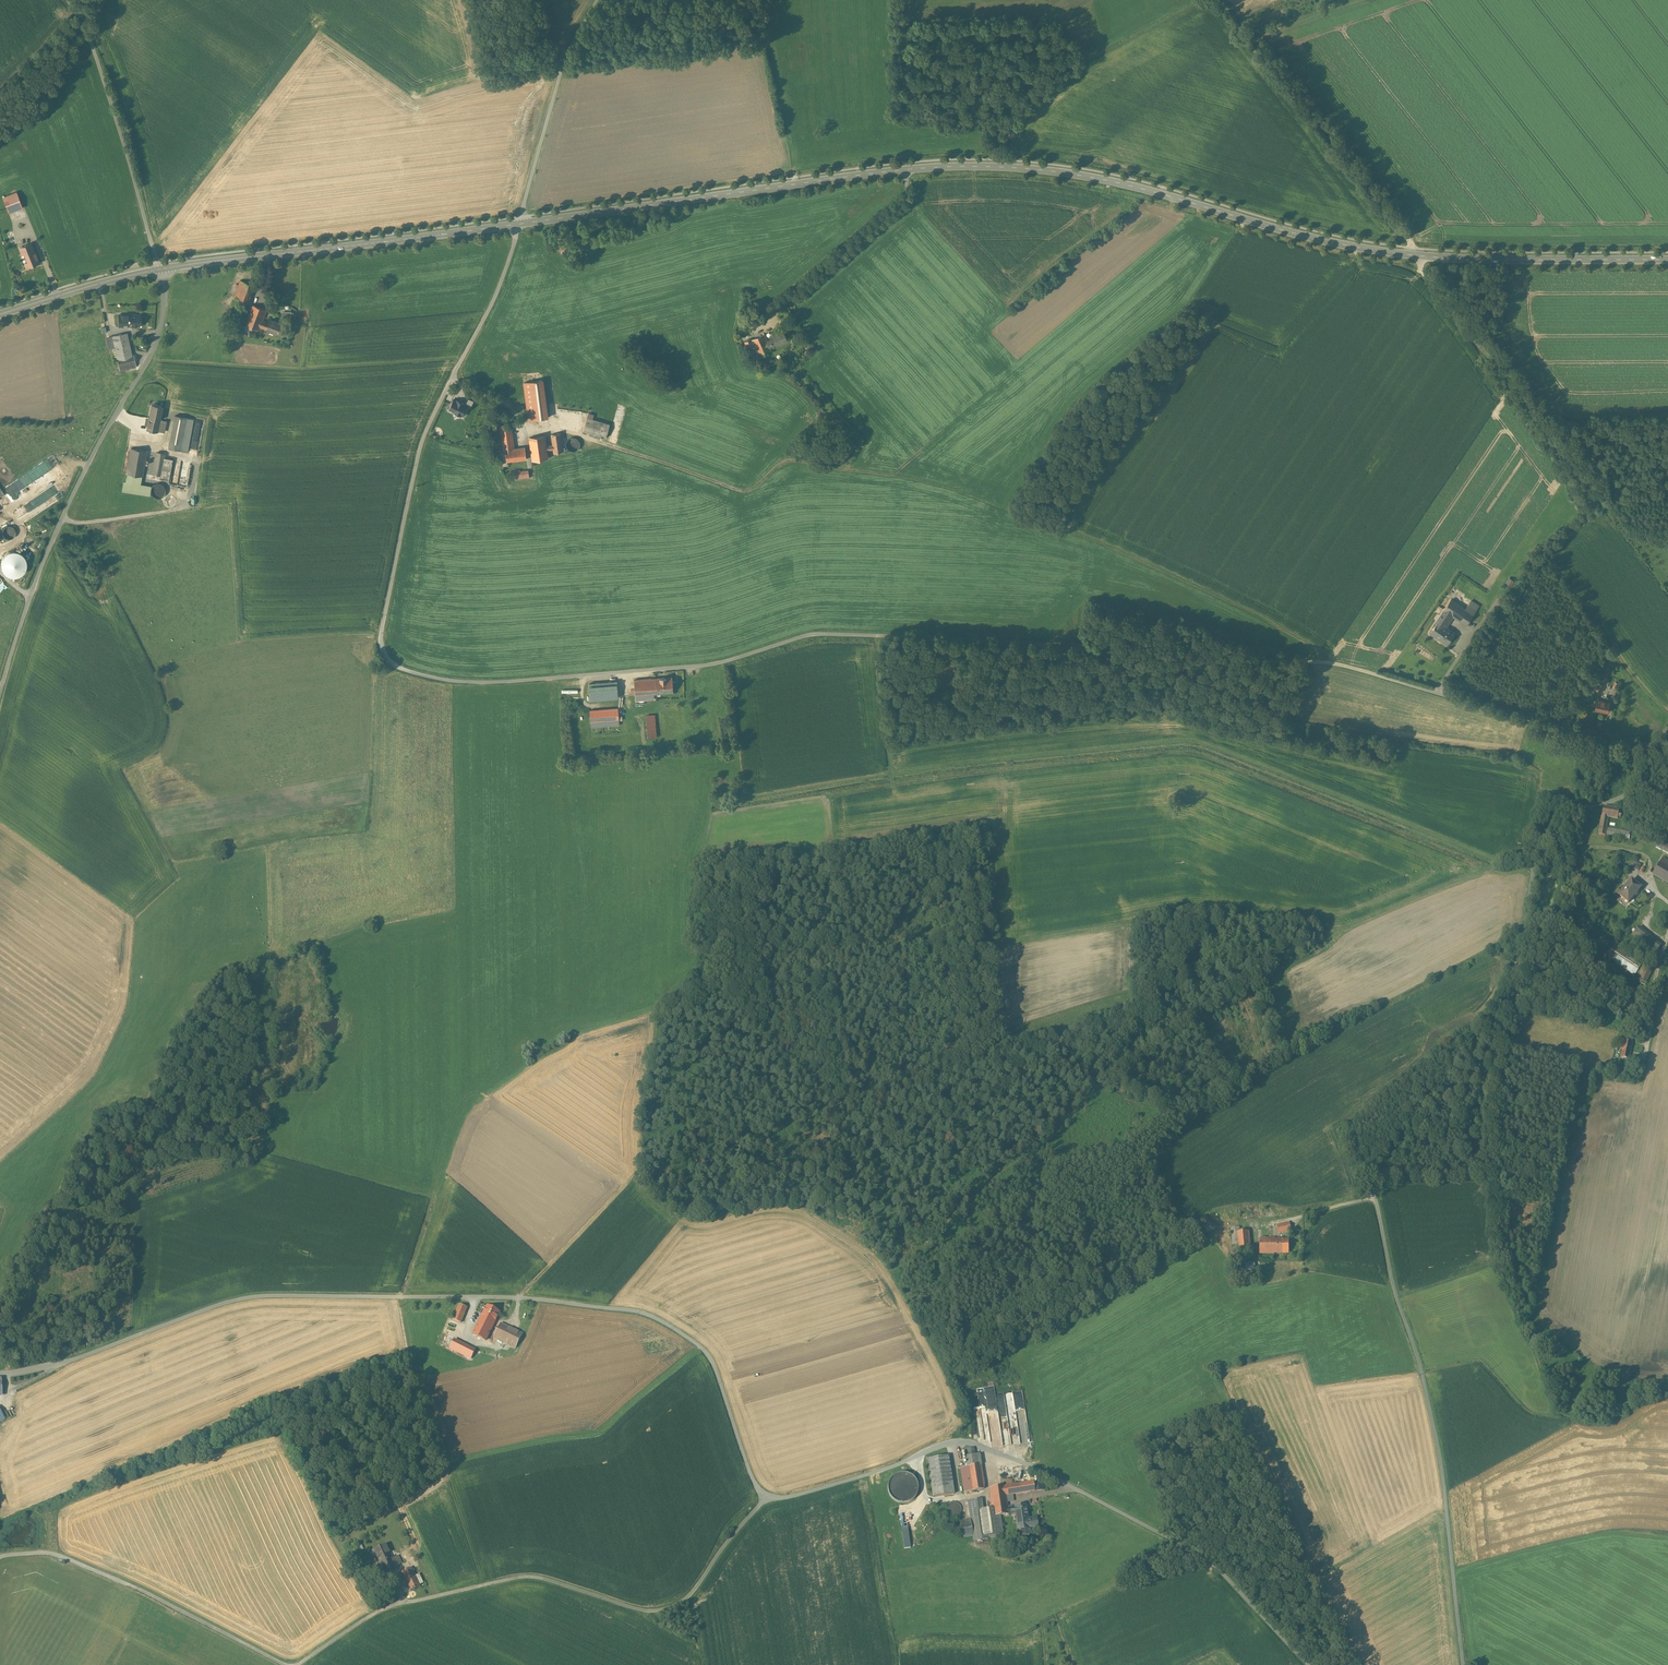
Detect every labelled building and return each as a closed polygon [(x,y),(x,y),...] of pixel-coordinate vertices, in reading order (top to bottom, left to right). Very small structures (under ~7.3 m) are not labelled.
[(17,192),(2,197),(8,213),(22,207),(17,192)] [(31,242),(19,247),(22,255),(24,254),(34,250),(31,242)] [(34,250),(24,254),(27,261),(25,262),(27,267),(39,263),(34,250)] [(251,284),(240,280),(234,298),(248,303),(254,285),(251,284)] [(266,310),(252,304),(245,324),(259,329),(260,326),(262,320),(266,310)] [(132,314),(118,314),(119,326),(123,326),(123,322),(128,322),(128,326),(140,325),(141,325),(141,324),(140,324),(140,315),(132,315),(132,314)] [(283,324),(270,319),(269,323),(267,329),(266,329),(269,330),(269,332),(274,333),(274,332),(280,334),(283,324)] [(269,323),(262,320),(260,326),(267,329),(269,323)] [(783,330),(772,335),(773,338),(776,344),(776,345),(787,340),(783,330)] [(126,333),(112,336),(115,347),(116,353),(130,350),(126,333)] [(751,338),(742,343),(744,349),(754,345),(752,340),(764,334),(767,341),(764,334),(752,339),(751,338)] [(764,334),(752,340),(754,345),(759,357),(771,351),(770,347),(767,341),(764,334)] [(767,341),(770,347),(776,344),(773,338),(767,341)] [(130,350),(116,353),(117,359),(131,355),(130,350)] [(117,359),(120,370),(136,366),(133,355),(131,355),(117,359)] [(543,380),(523,382),(527,407),(528,420),(548,417),(543,384),(543,380)] [(474,401),(467,398),(464,403),(465,404),(464,404),(467,405),(467,406),(471,407),(474,401)] [(454,399),(449,409),(454,411),(453,412),(454,412),(454,411),(461,415),(462,415),(467,406),(467,405),(464,404),(465,404),(464,403),(457,400),(456,400),(454,399)] [(162,406),(151,404),(149,417),(149,418),(156,419),(159,420),(162,406)] [(193,419),(174,415),(168,447),(187,451),(193,419)] [(156,419),(149,418),(148,425),(155,426),(156,419)] [(592,419),(587,418),(583,431),(590,433),(594,419),(592,419)] [(612,425),(594,419),(590,433),(606,438),(612,425)] [(510,423),(493,426),(496,451),(505,450),(514,448),(510,423)] [(560,433),(551,434),(553,445),(553,449),(554,453),(563,451),(560,433)] [(545,435),(529,437),(533,460),(548,458),(546,450),(546,446),(545,435)] [(572,437),(570,437),(569,437),(568,438),(567,439),(566,440),(566,441),(565,442),(565,443),(565,444),(565,445),(565,446),(566,447),(566,448),(567,449),(568,449),(569,450),(570,451),(571,451),(573,451),(574,451),(575,450),(576,450),(577,449),(578,448),(578,447),(579,446),(579,445),(579,444),(579,443),(579,442),(579,441),(578,440),(577,439),(577,438),(576,438),(575,437),(573,437),(572,437)] [(525,447),(514,448),(505,450),(507,462),(526,459),(525,447)] [(147,451),(130,448),(126,473),(142,476),(147,451)] [(169,454),(156,452),(152,474),(165,476),(169,454)] [(40,504),(43,509),(53,503),(50,498),(60,492),(54,483),(67,475),(59,464),(35,480),(48,499),(40,504)] [(158,482),(156,482),(155,482),(154,483),(153,483),(152,484),(151,485),(151,486),(150,487),(150,488),(150,489),(149,490),(150,492),(150,493),(151,494),(151,495),(152,496),(153,497),(155,498),(156,498),(157,499),(158,499),(160,499),(161,498),(162,498),(163,497),(164,496),(165,495),(166,493),(166,492),(166,491),(167,490),(166,489),(166,488),(166,487),(166,486),(165,485),(164,484),(163,483),(162,483),(161,482),(159,482),(158,482)] [(166,495),(166,503),(175,503),(175,495),(166,495)] [(11,528),(10,527),(9,528),(8,528),(7,528),(6,529),(5,530),(4,531),(4,532),(4,533),(3,534),(4,535),(4,536),(4,537),(5,538),(5,539),(6,539),(7,540),(8,540),(9,541),(10,541),(11,540),(12,540),(13,540),(14,539),(15,539),(15,538),(16,537),(16,536),(16,535),(17,534),(16,533),(16,532),(16,531),(15,530),(14,529),(13,528),(12,528),(11,528)] [(4,571),(6,574),(9,575),(12,576),(16,576),(19,575),(22,574),(24,571),(26,568),(27,565),(26,561),(25,557),(22,554),(19,552),(15,551),(11,551),(8,553),(4,555),(2,558),(1,562),(1,565),(2,568),(4,571)] [(1465,609),(1451,599),(1444,610),(1453,616),(1466,624),(1477,608),(1469,603),(1465,609)] [(1444,610),(1436,623),(1437,624),(1434,628),(1436,629),(1432,634),(1447,643),(1454,633),(1445,627),(1453,616),(1444,610)] [(1601,674),(1594,688),(1601,691),(1608,678),(1601,674)] [(672,677),(634,679),(635,694),(654,693),(673,691),(672,677)] [(616,681),(589,683),(590,699),(618,697),(616,681)] [(1609,702),(1597,700),(1595,709),(1607,712),(1609,702)] [(618,708),(589,710),(591,726),(619,724),(619,720),(618,716),(618,708)] [(654,714),(647,715),(648,732),(649,732),(655,731),(654,714)] [(1614,808),(1603,806),(1602,816),(1598,834),(1605,835),(1606,828),(1608,817),(1617,819),(1620,807),(1614,806),(1614,808)] [(1546,811),(1541,810),(1537,823),(1542,825),(1546,811)] [(1630,832),(1606,828),(1605,835),(1629,839),(1630,832)] [(1659,841),(1655,847),(1667,854),(1667,845),(1659,841)] [(1662,858),(1653,874),(1667,883),(1667,861),(1662,858)] [(1641,865),(1634,861),(1631,867),(1638,871),(1641,865)] [(1631,879),(1622,891),(1620,889),(1617,893),(1628,903),(1641,888),(1631,879)] [(1659,947),(1637,929),(1632,935),(1647,947),(1646,948),(1653,954),(1659,947)] [(1643,962),(1612,942),(1604,955),(1634,974),(1635,975),(1643,962)] [(1653,968),(1643,963),(1640,969),(1650,974),(1653,968)] [(1650,974),(1640,969),(1637,976),(1635,975),(1634,974),(1632,978),(1645,984),(1650,974)] [(1663,974),(1660,990),(1667,992),(1667,986),(1667,975),(1663,974)] [(1636,989),(1632,997),(1638,1000),(1642,992),(1636,989)] [(1632,1042),(1624,1041),(1621,1057),(1629,1059),(1632,1042)] [(1203,1218),(1215,1230),(1217,1227),(1205,1216),(1203,1218)] [(1203,1218),(1198,1223),(1210,1234),(1215,1230),(1203,1218)] [(1291,1220),(1279,1224),(1281,1232),(1293,1228),(1291,1220)] [(1242,1226),(1232,1226),(1234,1253),(1241,1253),(1241,1249),(1253,1249),(1252,1229),(1242,1230),(1242,1226)] [(1275,1226),(1268,1226),(1268,1236),(1262,1236),(1262,1253),(1290,1253),(1291,1236),(1275,1236),(1275,1226)] [(1256,1261),(1240,1262),(1241,1270),(1257,1269),(1256,1261)] [(467,1307),(459,1304),(453,1320),(461,1323),(467,1307)] [(487,1306),(473,1334),(485,1340),(500,1312),(487,1306)] [(523,1334),(501,1323),(499,1326),(504,1328),(498,1339),(515,1348),(523,1334)] [(449,1346),(452,1337),(445,1335),(442,1344),(449,1346)] [(475,1350),(454,1339),(450,1348),(470,1358),(475,1350)] [(1007,1415),(1004,1392),(996,1393),(995,1381),(989,1382),(990,1386),(972,1389),(973,1398),(979,1397),(981,1414),(987,1413),(990,1434),(1002,1432),(1000,1416),(1007,1415)] [(6,1401),(5,1401),(3,1402),(2,1403),(1,1405),(1,1406),(1,1408),(1,1409),(1,1410),(2,1411),(3,1412),(4,1413),(5,1414),(7,1414),(8,1414),(10,1414),(11,1414),(12,1413),(13,1412),(14,1411),(14,1410),(15,1409),(15,1407),(14,1406),(14,1405),(14,1404),(13,1403),(12,1402),(11,1401),(10,1401),(9,1401),(7,1401),(6,1401)] [(974,1455),(965,1456),(967,1467),(978,1465),(976,1454),(974,1455)] [(948,1456),(927,1459),(933,1497),(954,1494),(948,1456)] [(967,1467),(962,1468),(965,1492),(984,1489),(980,1465),(978,1465),(967,1467)] [(905,1473),(903,1473),(900,1473),(898,1474),(896,1475),(894,1477),(892,1478),(890,1480),(889,1482),(889,1484),(889,1486),(889,1488),(889,1490),(889,1492),(890,1494),(891,1495),(892,1497),(893,1498),(895,1499),(896,1501),(899,1502),(901,1502),(904,1502),(907,1502),(909,1501),(913,1499),(914,1498),(916,1495),(917,1492),(918,1491),(918,1489),(918,1487),(918,1485),(917,1483),(917,1481),(915,1480),(914,1477),(912,1475),(909,1474),(907,1473),(905,1473)] [(1033,1481),(1019,1483),(1021,1493),(1035,1491),(1033,1481)] [(1019,1483),(1005,1486),(1006,1495),(1035,1491),(1021,1493),(1019,1483)] [(1005,1486),(989,1488),(992,1508),(1007,1505),(1008,1508),(1006,1495),(1005,1486)] [(992,1508),(982,1510),(981,1500),(968,1502),(971,1520),(972,1532),(973,1541),(988,1539),(988,1538),(1000,1536),(1000,1534),(1003,1533),(1000,1515),(993,1516),(992,1508),(989,1488),(992,1508)] [(954,1502),(953,1502),(952,1502),(951,1502),(949,1503),(948,1504),(947,1505),(947,1506),(946,1507),(946,1508),(946,1510),(946,1511),(946,1512),(946,1513),(947,1514),(947,1515),(948,1515),(949,1516),(950,1516),(951,1517),(952,1517),(954,1517),(955,1517),(957,1517),(957,1516),(958,1516),(959,1515),(960,1514),(961,1512),(961,1511),(961,1509),(961,1508),(961,1507),(960,1506),(960,1505),(959,1504),(958,1503),(956,1502),(955,1502),(954,1502)] [(1025,1504),(1015,1506),(1015,1507),(1008,1508),(1008,1513),(1016,1512),(1018,1529),(1029,1528),(1029,1527),(1028,1519),(1027,1514),(1027,1515),(1025,1504)] [(1007,1505),(992,1508),(993,1516),(1000,1515),(1008,1514),(1008,1513),(1008,1508),(1007,1505)] [(1036,1518),(1028,1519),(1029,1527),(1037,1526),(1036,1518)] [(971,1520),(959,1522),(961,1534),(972,1532),(971,1520)] [(906,1548),(913,1547),(910,1525),(903,1526),(906,1548)] [(389,1552),(385,1544),(374,1549),(372,1550),(371,1552),(372,1555),(373,1555),(374,1556),(376,1555),(378,1558),(378,1557),(389,1552)] [(392,1558),(389,1552),(378,1557),(378,1558),(385,1572),(396,1567),(392,1558)] [(411,1567),(402,1571),(410,1590),(420,1586),(411,1567)]
